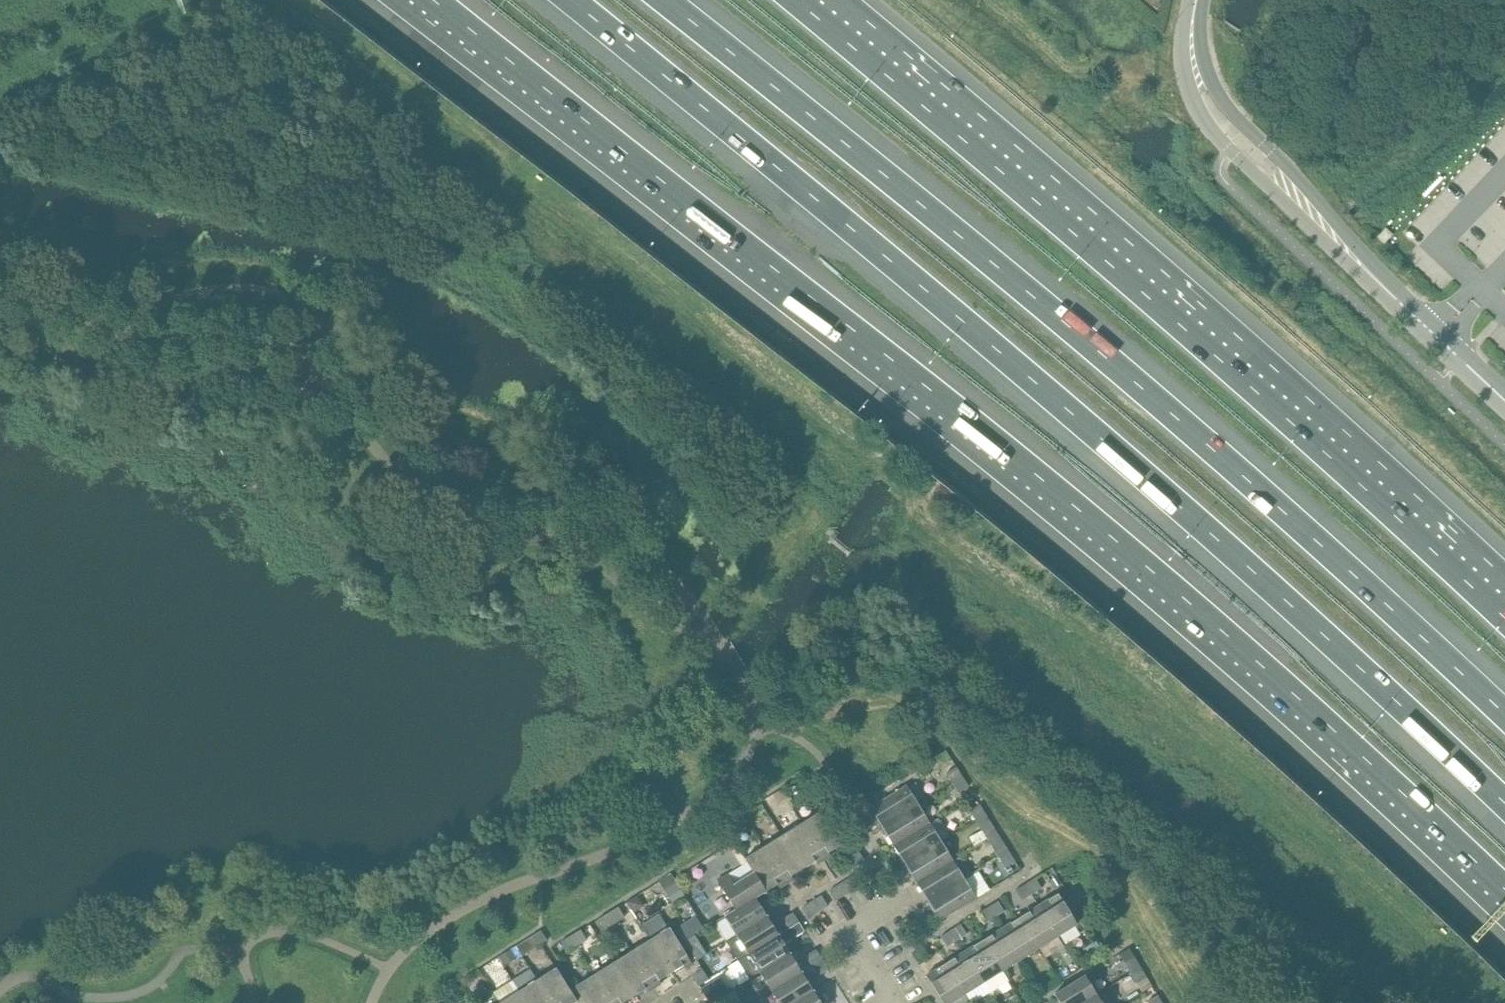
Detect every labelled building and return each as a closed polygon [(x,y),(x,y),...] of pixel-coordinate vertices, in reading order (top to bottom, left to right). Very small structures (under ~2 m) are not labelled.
[(947,772),(953,782),(963,776),(957,766),(947,772)] [(963,776),(953,782),(958,792),(969,785),(963,776)] [(870,807),(882,826),(918,803),(906,784),(870,807)] [(882,826),(893,845),(930,822),(918,803),(882,826)] [(986,813),(980,804),(970,810),(976,820),(986,813)] [(801,823),(824,859),(830,855),(828,852),(841,844),(821,811),(801,823)] [(986,813),(976,820),(982,830),(992,823),(986,813)] [(930,822),(893,845),(905,864),(941,841),(950,836),(938,818),(930,823),(930,822)] [(817,864),(824,859),(801,823),(782,835),(803,868),(815,861),(817,864)] [(791,876),(803,868),(782,835),(763,847),(786,883),(792,879),(791,876)] [(916,882),(953,860),(941,841),(905,864),(916,882)] [(1009,851),(1003,841),(993,847),(999,857),(1009,851)] [(745,858),(753,872),(766,891),(777,884),(779,887),(786,883),(763,847),(745,858)] [(858,850),(849,856),(848,856),(855,866),(865,860),(858,850)] [(1009,851),(999,857),(1005,867),(1015,861),(1009,851)] [(916,882),(928,901),(965,878),(953,860),(916,882)] [(736,909),(755,898),(766,891),(753,872),(734,884),(728,873),(717,880),(736,909)] [(685,896),(671,874),(661,880),(675,902),(685,896)] [(855,888),(852,883),(849,878),(829,890),(835,900),(855,888)] [(928,901),(940,920),(977,897),(965,878),(928,901)] [(1025,884),(1031,894),(1041,888),(1034,878),(1025,884)] [(1038,906),(1057,936),(1076,924),(1057,894),(1038,906)] [(808,917),(827,905),(821,895),(802,907),(808,917)] [(766,916),(761,908),(755,898),(736,909),(725,916),(737,935),(766,916)] [(987,907),(993,917),(1003,911),(997,901),(987,907)] [(1020,917),(1038,947),(1057,936),(1038,906),(1020,917)] [(618,907),(608,913),(614,923),(624,917),(618,907)] [(987,907),(978,913),(984,923),(993,917),(987,907)] [(793,912),(783,918),(789,928),(799,921),(793,912)] [(608,913),(599,918),(605,928),(614,923),(608,913)] [(642,926),(650,939),(671,972),(683,965),(685,968),(692,964),(661,914),(642,926)] [(737,935),(748,953),(778,934),(766,916),(737,935)] [(1001,929),(1020,959),(1038,947),(1020,917),(1001,929)] [(760,972),(790,953),(784,944),(805,931),(799,921),(789,928),(778,934),(748,953),(738,960),(749,978),(760,972)] [(950,930),(956,940),(966,934),(960,924),(950,930)] [(581,929),(570,936),(576,946),(587,939),(581,929)] [(982,940),(1001,971),(1020,959),(1001,929),(982,940)] [(522,956),(547,940),(541,930),(516,946),(522,956)] [(950,930),(941,936),(947,946),(956,940),(950,930)] [(570,936),(561,941),(567,951),(576,946),(570,936)] [(671,972),(650,939),(631,951),(654,987),(661,983),(659,980),(671,972)] [(1001,971),(982,940),(964,952),(982,982),(989,993),(1008,981),(1001,971)] [(912,953),(918,963),(929,957),(923,947),(912,953)] [(515,956),(511,949),(499,956),(503,963),(515,956)] [(822,959),(816,949),(806,955),(812,965),(822,959)] [(654,987),(631,951),(613,962),(634,996),(646,988),(648,991),(654,987)] [(945,963),(964,994),(982,982),(964,952),(945,963)] [(760,972),(771,990),(801,972),(790,953),(760,972)] [(1125,963),(1130,973),(1139,967),(1134,958),(1125,963)] [(828,969),(822,959),(812,965),(819,975),(828,969)] [(613,962),(594,974),(612,1002),(622,1002),(634,996),(613,962)] [(926,975),(936,991),(943,1002),(970,1002),(964,994),(945,963),(926,975)] [(556,967),(537,980),(551,1002),(573,1002),(577,1001),(556,967)] [(1139,967),(1130,973),(1137,983),(1146,978),(1139,967)] [(708,979),(702,969),(692,975),(698,985),(708,979)] [(801,972),(771,990),(779,1002),(791,1002),(813,990),(801,972)] [(594,974),(575,986),(586,1002),(612,1002),(594,974)] [(1060,1002),(1082,1002),(1096,994),(1084,975),(1054,994),(1060,1002)] [(710,983),(701,989),(709,1002),(718,997),(728,991),(720,978),(710,983)] [(537,980),(518,992),(525,1002),(551,1002),(537,980)] [(813,990),(791,1002),(821,1002),(813,990)] [(518,992),(500,1002),(525,1002),(518,992)] [(1096,994),(1082,1002),(1102,1002),(1096,994)]
